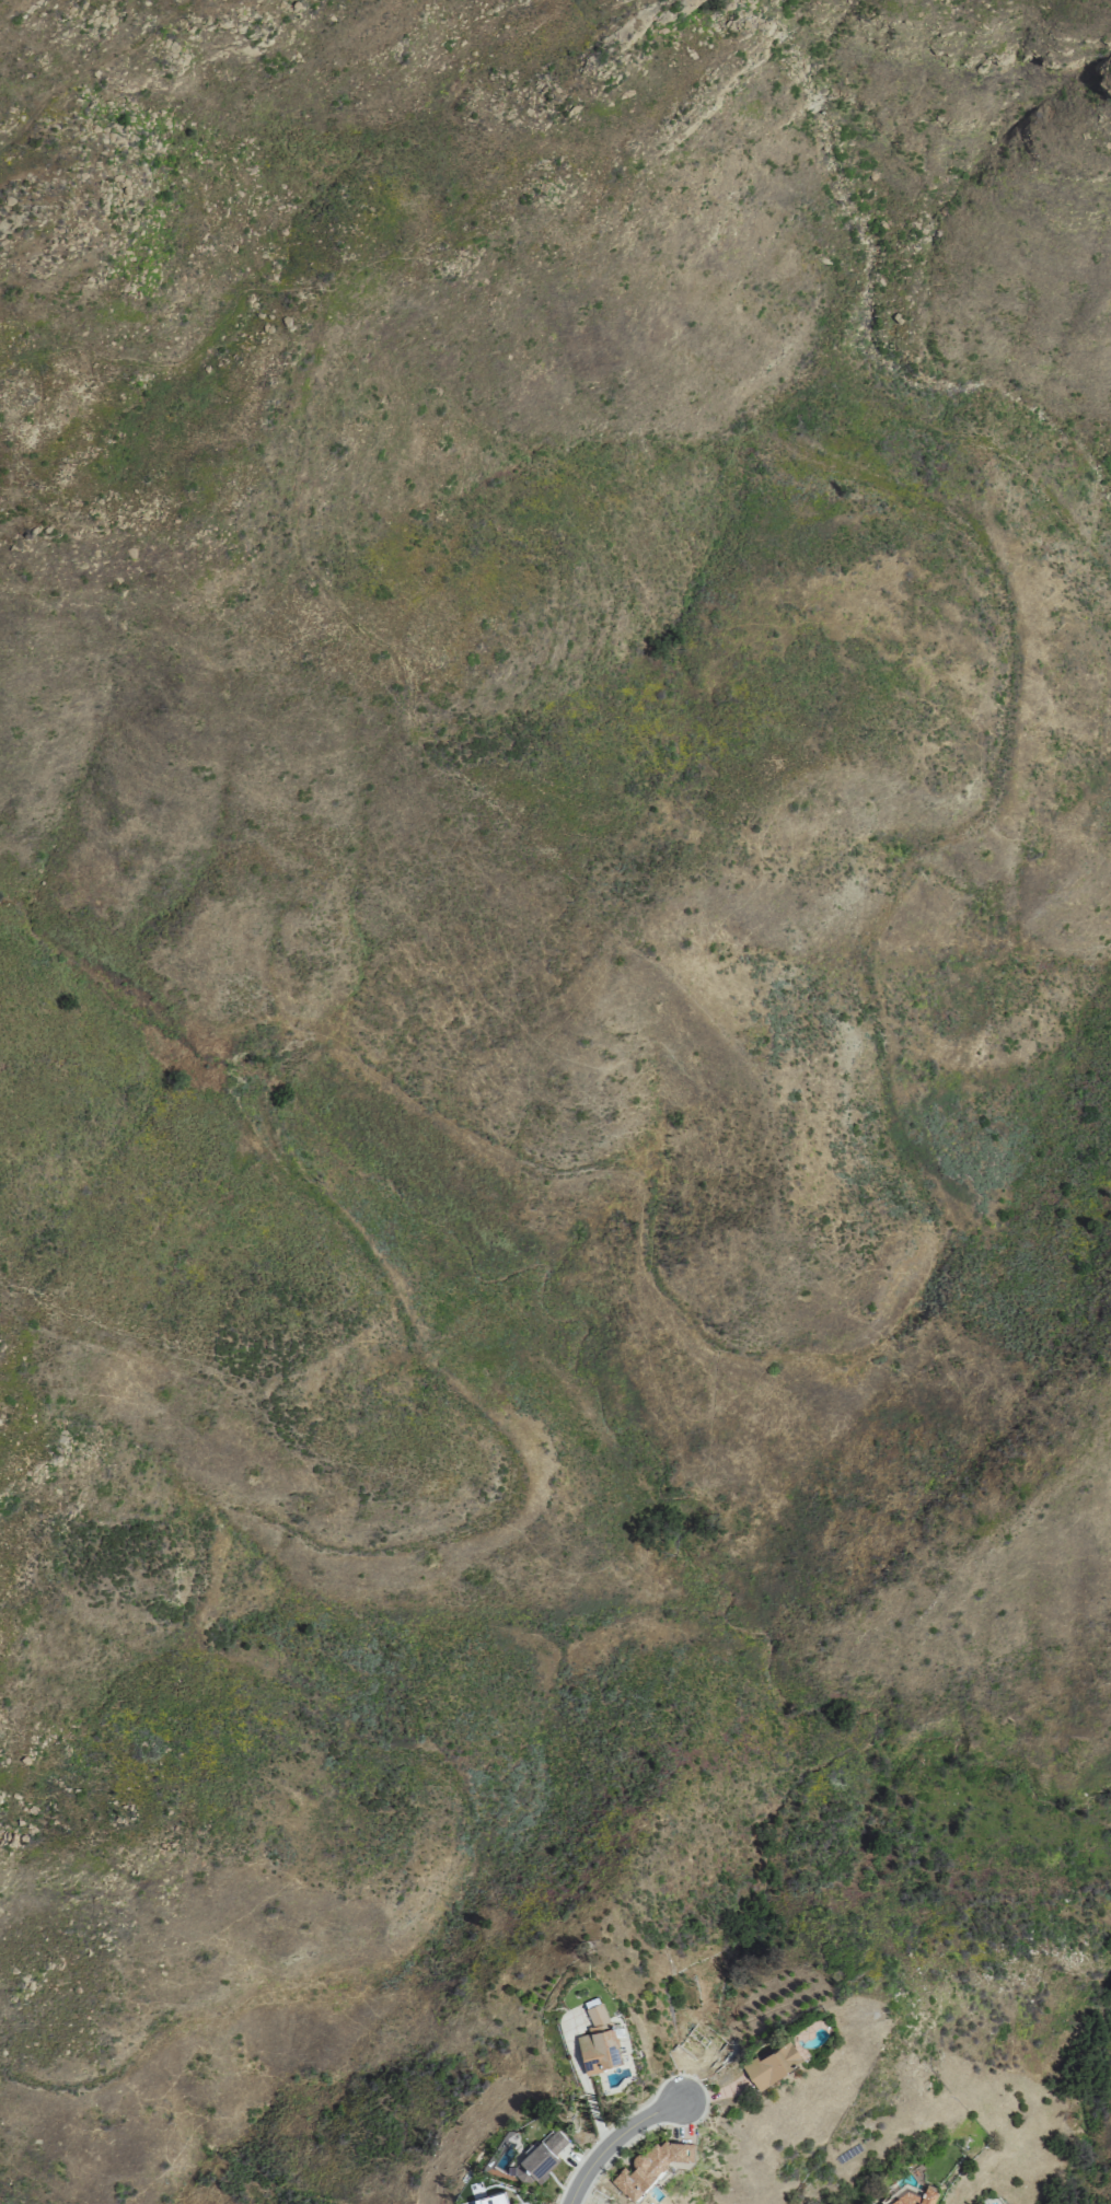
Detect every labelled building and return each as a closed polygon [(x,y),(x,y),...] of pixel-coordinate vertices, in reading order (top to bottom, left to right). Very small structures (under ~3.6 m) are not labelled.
[(732,2040),(701,2015),(685,2034),(687,2036),(677,2048),(707,2072),(732,2040)] [(741,2065),(756,2089),(803,2061),(789,2039),(758,2058),(757,2056),(741,2065)] [(510,2167),(526,2185),(534,2177),(537,2181),(560,2162),(554,2154),(568,2142),(556,2128),(510,2167)] [(656,2141),(649,2150),(640,2151),(632,2161),(632,2174),(622,2166),(614,2177),(614,2184),(632,2198),(637,2198),(637,2203),(655,2203),(665,2191),(652,2191),(651,2184),(665,2167),(665,2166),(670,2159),(693,2158),(693,2141),(656,2141)] [(926,2186),(922,2197),(903,2191),(899,2203),(932,2203),(937,2190),(926,2186)] [(471,2200),(472,2203),(508,2203),(504,2191),(471,2200)]
